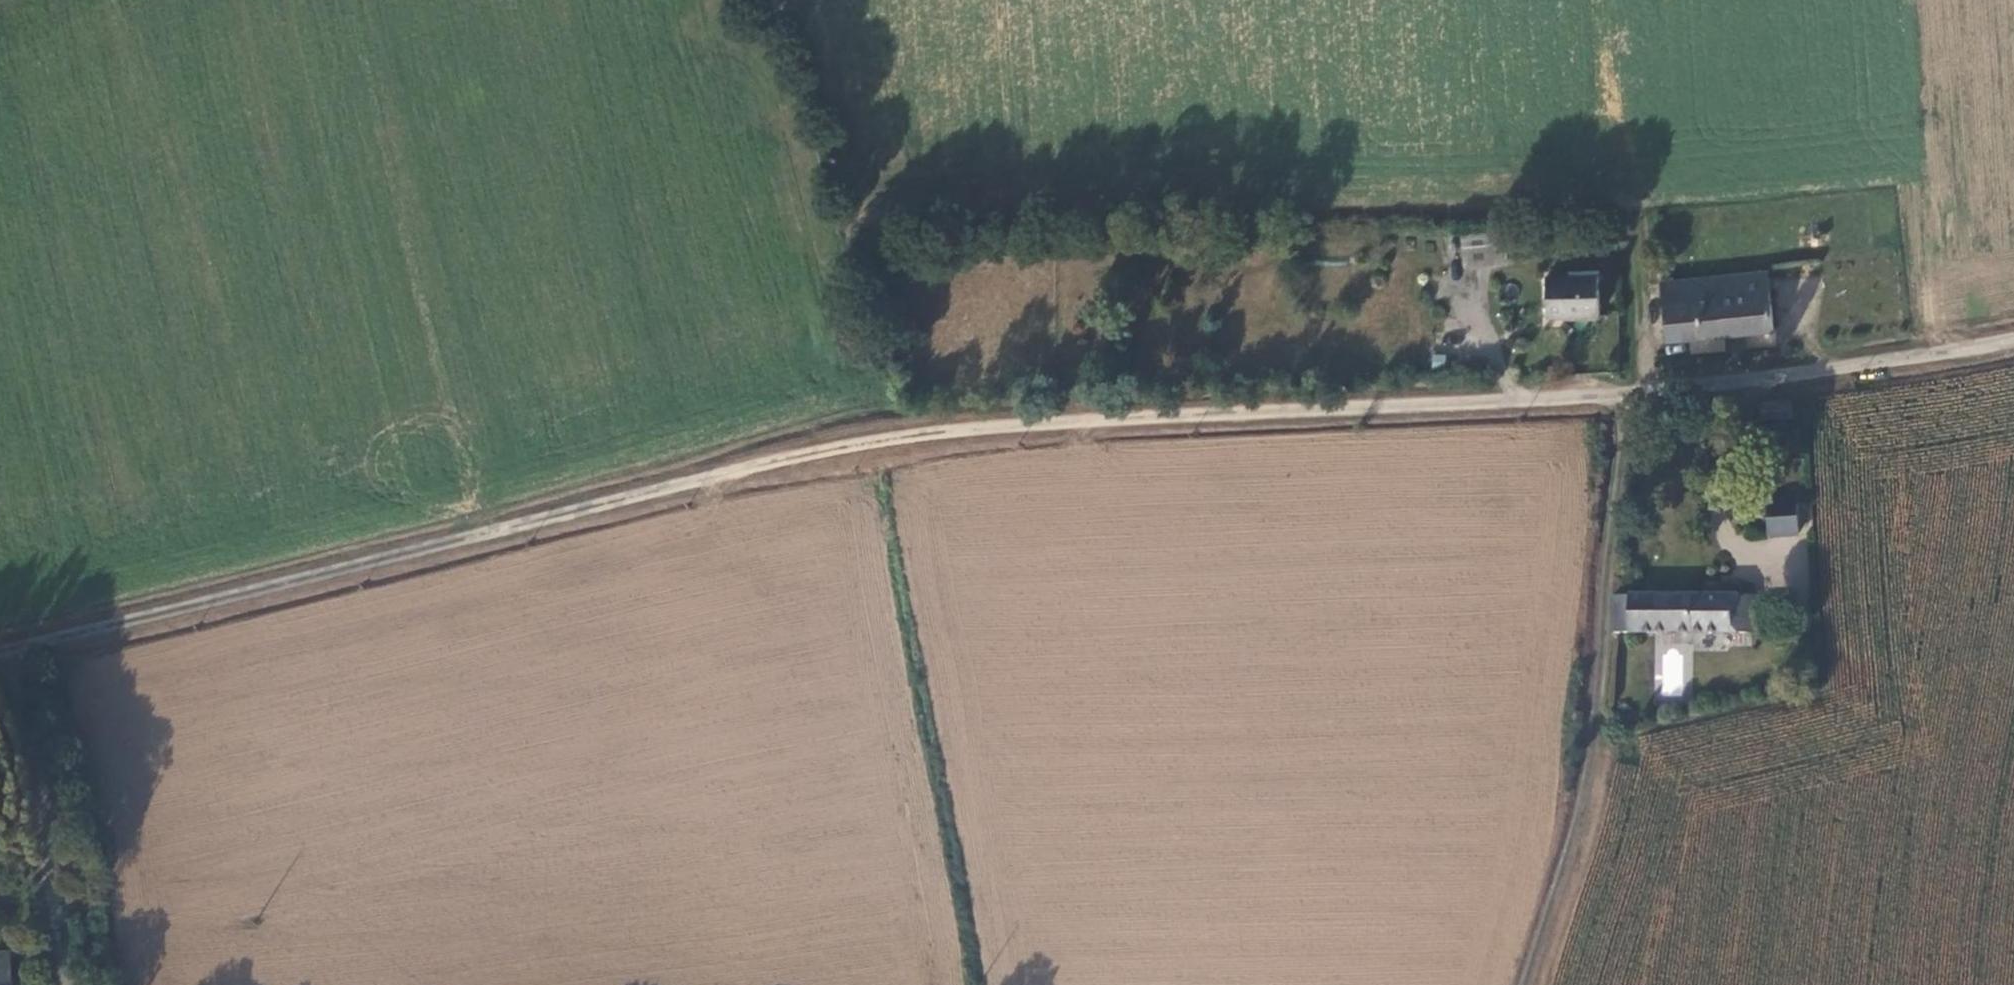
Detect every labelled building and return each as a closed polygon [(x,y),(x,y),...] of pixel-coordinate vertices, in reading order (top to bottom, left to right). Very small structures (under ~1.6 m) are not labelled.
[(1504,229),(1460,230),(1461,266),(1506,264),(1504,229)] [(1767,329),(1765,267),(1661,274),(1661,300),(1652,301),(1653,336),(1767,329)] [(1606,279),(1551,283),(1553,321),(1607,319),(1606,279)] [(1797,505),(1767,507),(1770,537),(1799,534),(1797,505)] [(1615,594),(1610,630),(1629,630),(1630,594),(1615,594)] [(1756,632),(1758,597),(1630,594),(1629,630),(1756,632)] [(14,958),(0,959),(0,984),(16,984),(14,958)]
